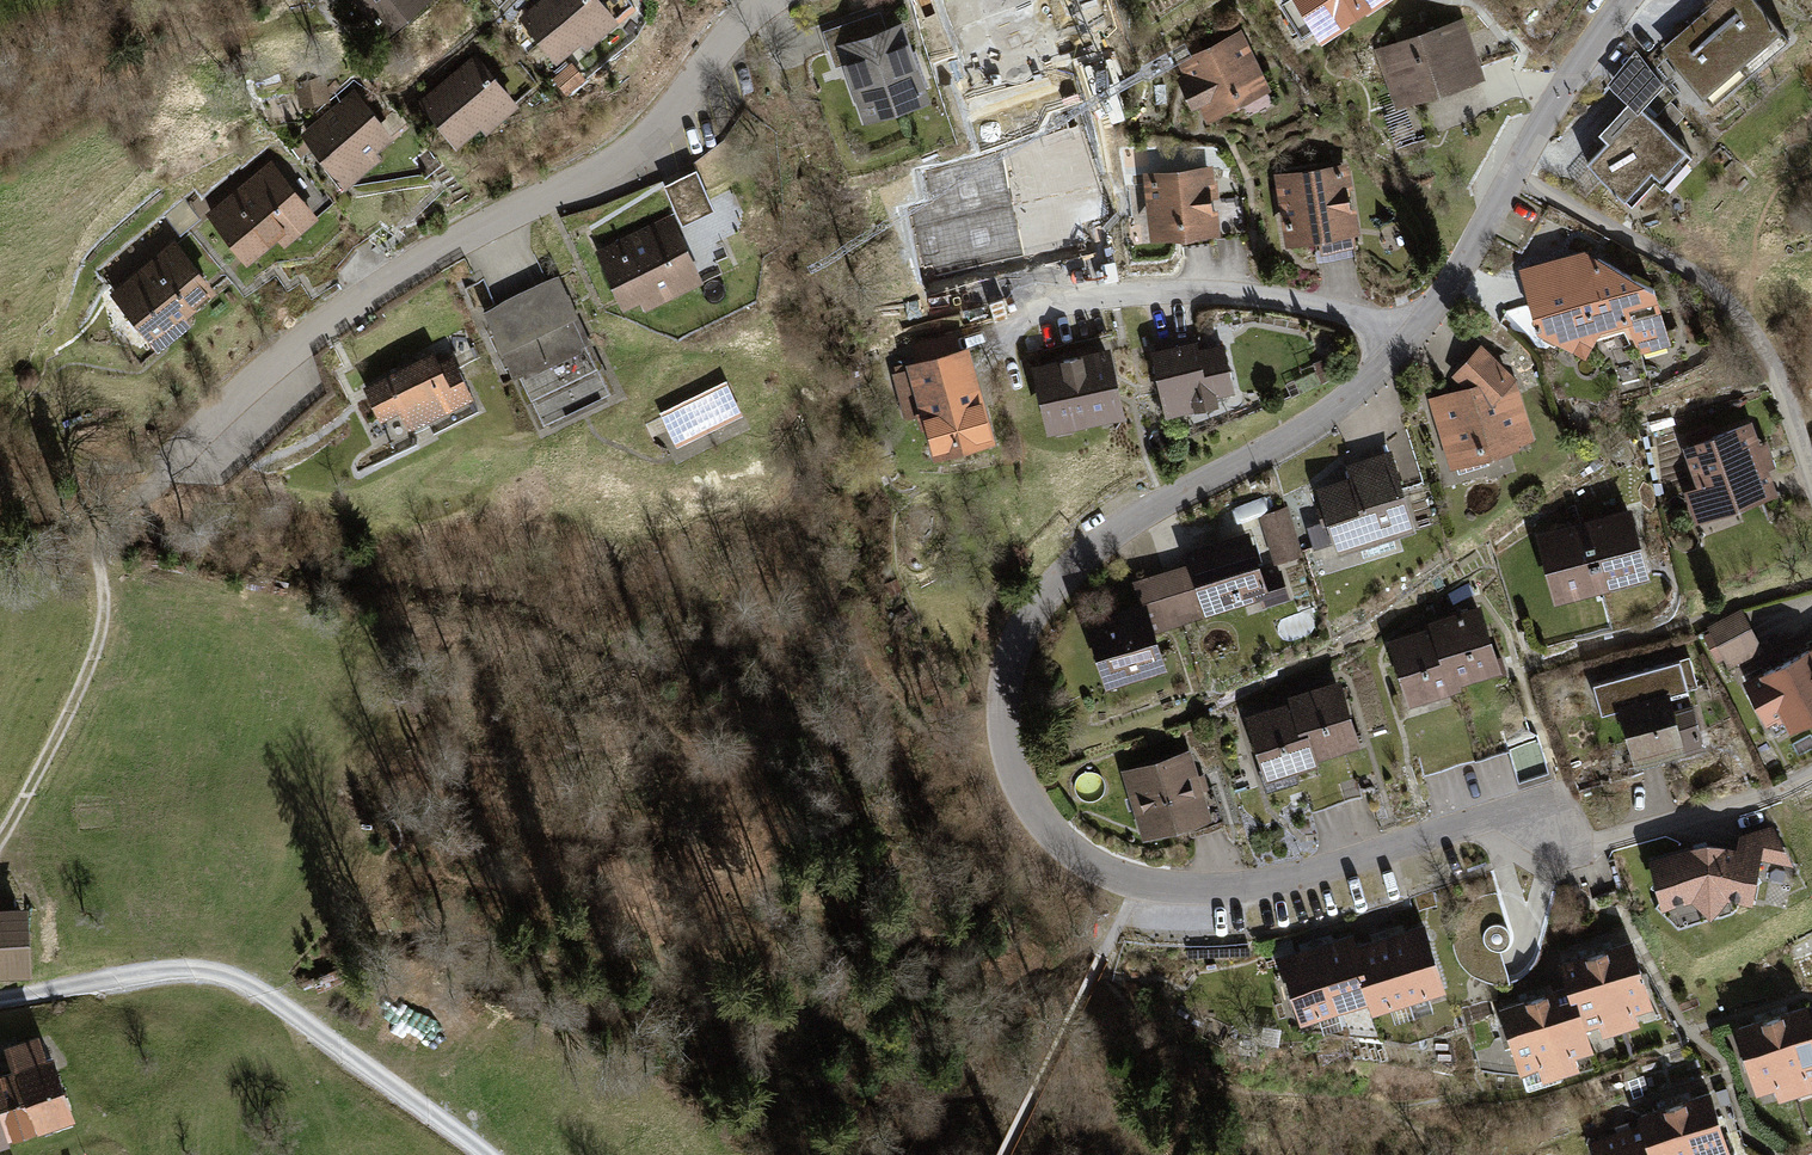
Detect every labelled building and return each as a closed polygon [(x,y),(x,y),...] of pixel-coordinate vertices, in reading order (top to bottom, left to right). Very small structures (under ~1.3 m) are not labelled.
[(383,33),(423,0),(355,0),(383,33)] [(517,15),(554,60),(580,38),(586,46),(619,18),(604,0),(535,0),(517,15)] [(1044,0),(910,0),(918,28),(953,19),(967,70),(1057,47),(1044,0)] [(1321,35),(1375,0),(1298,0),(1321,35)] [(1665,41),(1710,94),(1785,32),(1759,0),(1714,0),(1665,41)] [(878,12),(823,30),(835,64),(843,61),(864,121),(931,98),(904,18),(883,25),(878,12)] [(1464,17),(1378,48),(1398,105),(1484,74),(1482,67),(1470,34),(1464,17)] [(1470,34),(1482,67),(1520,55),(1496,25),(1470,34)] [(1241,26),(1177,58),(1184,71),(1176,75),(1191,105),(1199,102),(1207,119),(1272,87),(1241,26)] [(475,51),(419,98),(455,142),(479,122),(484,128),(517,101),(475,51)] [(572,61),(552,76),(564,92),(584,77),(572,61)] [(325,76),(295,82),(298,102),(329,97),(325,76)] [(355,87),(300,132),(344,185),(380,155),(374,148),(392,133),(355,87)] [(1634,93),(1599,130),(1610,141),(1590,163),(1632,202),(1656,176),(1663,182),(1694,149),(1634,93)] [(271,159),(206,212),(245,260),(276,235),(282,242),(316,214),(271,159)] [(1348,161),(1275,173),(1287,243),(1319,237),(1321,249),(1357,243),(1355,233),(1360,232),(1348,161)] [(1212,164),(1144,171),(1150,240),(1219,233),(1212,164)] [(695,169),(664,183),(682,219),(712,205),(695,169)] [(185,198),(165,216),(180,233),(200,215),(185,198)] [(671,214),(595,249),(621,306),(639,297),(643,306),(702,279),(671,214)] [(175,235),(109,292),(159,350),(193,320),(187,313),(219,286),(175,235)] [(1584,249),(1520,267),(1538,330),(1586,356),(1601,328),(1628,321),(1640,353),(1672,344),(1657,285),(1584,249)] [(559,272),(482,307),(533,416),(610,381),(559,272)] [(1198,339),(1153,349),(1168,416),(1222,405),(1219,393),(1236,390),(1225,341),(1199,346),(1198,339)] [(1465,386),(1429,398),(1450,468),(1536,441),(1517,376),(1482,343),(1451,375),(1465,386)] [(1109,344),(1032,361),(1048,430),(1124,413),(1109,344)] [(968,345),(894,365),(895,371),(891,372),(903,418),(917,414),(920,426),(925,424),(933,454),(994,438),(968,345)] [(402,364),(361,384),(378,422),(402,411),(409,426),(471,396),(452,355),(439,361),(434,350),(414,359),(405,354),(402,364)] [(726,382),(659,413),(674,444),(740,412),(726,382)] [(1752,419),(1684,444),(1699,484),(1686,489),(1698,521),(1780,491),(1752,419)] [(1350,476),(1316,485),(1328,519),(1334,542),(1338,553),(1418,527),(1392,449),(1346,463),(1350,476)] [(1286,505),(1259,514),(1276,563),(1303,554),(1286,505)] [(1634,507),(1588,518),(1606,589),(1652,577),(1634,507)] [(1606,589),(1588,518),(1537,531),(1557,602),(1606,589)] [(1334,542),(1328,519),(1307,525),(1314,548),(1334,542)] [(1251,531),(1188,550),(1192,562),(1208,615),(1260,599),(1262,605),(1289,597),(1281,570),(1264,575),(1251,531)] [(1192,562),(1163,570),(1180,624),(1208,615),(1192,562)] [(1180,624),(1163,570),(1131,580),(1138,602),(1151,598),(1161,629),(1180,624)] [(1114,617),(1088,625),(1106,688),(1172,668),(1161,629),(1151,598),(1138,602),(1112,610),(1114,617)] [(1435,616),(1437,621),(1456,682),(1503,668),(1482,601),(1435,616)] [(1743,607),(1707,625),(1710,631),(1703,635),(1717,662),(1724,658),(1729,667),(1764,649),(1743,607)] [(1437,621),(1388,636),(1409,703),(1459,687),(1456,682),(1437,621)] [(1788,657),(1811,700),(1811,644),(1788,657)] [(1689,654),(1592,681),(1601,714),(1620,708),(1636,764),(1709,744),(1693,687),(1698,685),(1689,654)] [(1744,681),(1767,724),(1770,723),(1775,732),(1793,722),(1797,728),(1811,719),(1811,700),(1788,657),(1744,681)] [(1293,690),(1295,697),(1313,757),(1361,742),(1340,676),(1293,690)] [(1295,697),(1245,712),(1266,780),(1316,765),(1313,757),(1295,697)] [(1190,748),(1121,769),(1142,838),(1211,818),(1190,748)] [(1304,783),(1312,810),(1363,796),(1355,768),(1304,783)] [(1709,843),(1651,858),(1665,908),(1693,901),(1710,916),(1731,897),(1756,901),(1763,862),(1797,868),(1773,826),(1741,834),(1739,847),(1709,843)] [(0,917),(0,981),(38,978),(34,915),(0,917)] [(1425,920),(1389,932),(1412,1000),(1448,988),(1425,920)] [(1351,931),(1316,942),(1338,1011),(1373,1000),(1355,943),(1351,931)] [(1389,932),(1355,943),(1373,1000),(1378,1013),(1412,1000),(1389,932)] [(1633,934),(1599,946),(1627,1030),(1643,1025),(1638,1010),(1656,1004),(1633,934)] [(1316,942),(1280,953),(1301,1022),(1338,1011),(1316,942)] [(1563,957),(1572,982),(1588,1027),(1600,1023),(1605,1037),(1627,1030),(1599,946),(1563,957)] [(1572,982),(1537,993),(1562,1074),(1581,1069),(1577,1055),(1594,1050),(1588,1027),(1572,982)] [(1537,993),(1500,1004),(1520,1072),(1540,1066),(1544,1079),(1562,1074),(1537,993)] [(1490,1000),(1461,1009),(1465,1021),(1494,1012),(1490,1000)] [(1774,1012),(1800,1094),(1811,1091),(1811,1076),(1811,1011),(1809,1001),(1774,1012)] [(1774,1012),(1736,1024),(1758,1093),(1776,1088),(1780,1101),(1800,1094),(1774,1012)] [(8,1043),(16,1067),(37,1126),(38,1130),(75,1117),(53,1053),(46,1055),(38,1033),(8,1043)] [(0,1072),(0,1109),(9,1135),(37,1126),(16,1067),(1,1072),(0,1072)] [(1675,1101),(1693,1154),(1737,1154),(1736,1151),(1733,1152),(1712,1088),(1675,1101)] [(1643,1122),(1653,1154),(1693,1154),(1675,1101),(1639,1112),(1643,1122)] [(10,1142),(9,1135),(0,1109),(0,1145),(10,1142)] [(1592,1139),(1598,1154),(1653,1154),(1643,1122),(1592,1139)]
